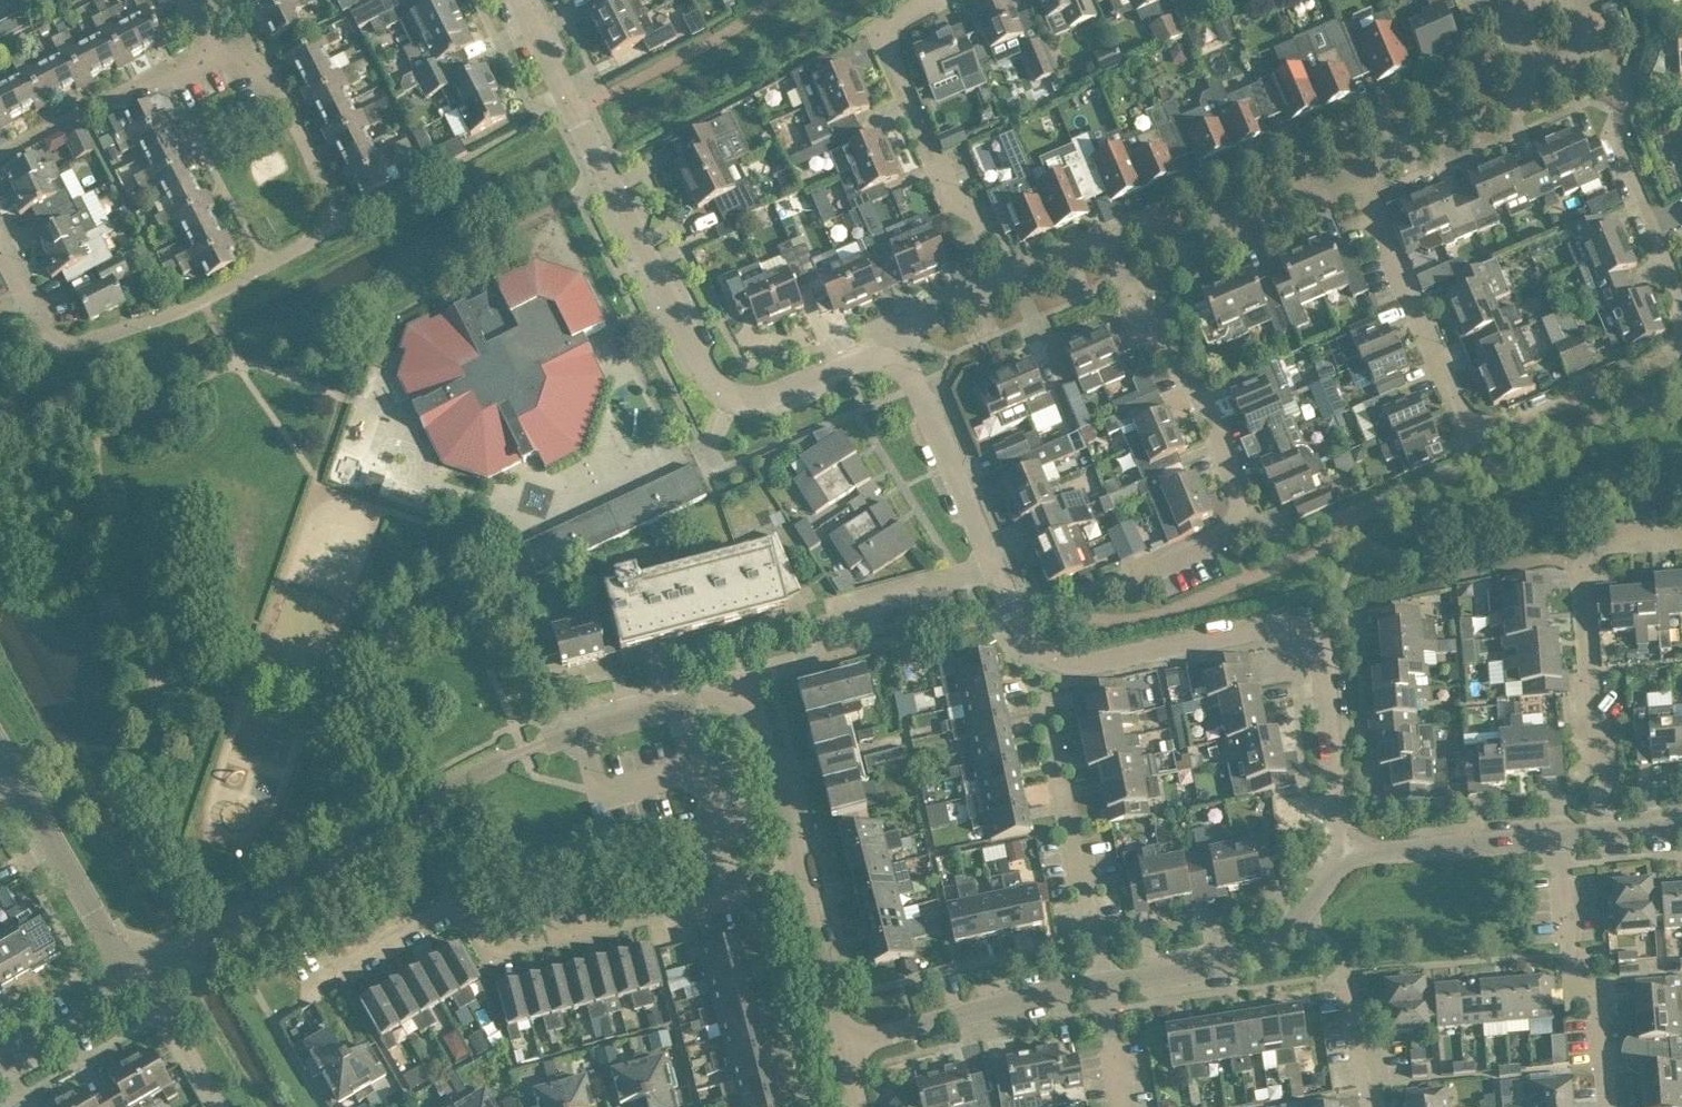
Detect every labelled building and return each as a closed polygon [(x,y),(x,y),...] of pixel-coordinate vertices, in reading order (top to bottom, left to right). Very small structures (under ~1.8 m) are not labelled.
[(130,22),(144,51),(156,45),(158,49),(167,45),(145,0),(133,0),(142,16),(130,22)] [(260,20),(299,0),(254,0),(259,10),(255,12),(260,20)] [(260,20),(264,28),(268,26),(274,39),(303,24),(296,12),(314,3),(313,0),(299,0),(260,20)] [(350,9),(360,3),(359,0),(337,0),(343,12),(350,9)] [(381,17),(405,5),(403,0),(379,0),(352,14),(360,28),(371,22),(381,17)] [(412,45),(423,40),(462,20),(451,0),(442,0),(430,6),(415,14),(411,16),(405,5),(381,17),(387,29),(401,21),(412,45)] [(602,37),(635,21),(647,15),(639,0),(626,0),(592,17),(602,37)] [(979,33),(983,31),(991,50),(1018,39),(1036,82),(1053,74),(1039,42),(1028,46),(1017,20),(1009,0),(1007,0),(972,15),(979,33)] [(1049,19),(1063,13),(1069,29),(1097,17),(1089,0),(1040,0),(1049,19)] [(1135,13),(1137,12),(1158,3),(1160,3),(1159,0),(1130,0),(1135,13)] [(1221,16),(1241,7),(1237,0),(1214,0),(1221,16)] [(1259,2),(1263,11),(1271,8),(1274,16),(1282,12),(1277,0),(1264,0),(1259,2)] [(1422,12),(1425,20),(1409,27),(1416,42),(1425,63),(1461,47),(1447,13),(1455,10),(1451,0),(1425,0),(1425,1),(1428,0),(1432,8),(1422,12)] [(1158,3),(1137,12),(1141,23),(1163,14),(1158,3)] [(109,11),(101,15),(126,65),(135,61),(133,57),(144,51),(130,22),(118,28),(109,11)] [(1341,25),(1361,72),(1372,68),(1378,82),(1412,68),(1404,47),(1397,32),(1388,11),(1376,16),(1381,28),(1360,37),(1354,20),(1341,25)] [(683,19),(693,37),(705,31),(696,12),(683,19)] [(101,37),(89,43),(104,72),(116,66),(118,70),(126,65),(101,15),(92,19),(101,37)] [(635,21),(602,37),(612,57),(644,41),(650,53),(677,38),(671,26),(656,33),(647,15),(635,21)] [(381,17),(371,22),(377,34),(387,29),(381,17)] [(1150,28),(1159,46),(1181,36),(1172,17),(1150,28)] [(1238,39),(1229,18),(1214,24),(1223,45),(1238,39)] [(414,73),(420,86),(450,71),(445,60),(475,45),(462,20),(423,40),(412,45),(423,68),(414,73)] [(1294,40),(1308,72),(1323,108),(1357,94),(1352,82),(1363,77),(1361,72),(1341,25),(1339,21),(1322,29),(1330,47),(1334,45),(1336,49),(1317,57),(1307,35),(1294,40)] [(4,26),(0,28),(0,42),(9,37),(4,26)] [(61,58),(49,64),(64,92),(75,86),(77,90),(86,86),(60,36),(56,27),(48,31),(52,40),(61,58)] [(1198,30),(1187,35),(1195,51),(1206,46),(1198,30)] [(956,71),(963,85),(966,93),(986,84),(983,77),(977,60),(968,40),(967,40),(969,45),(957,50),(948,31),(938,36),(939,40),(914,50),(928,83),(956,71)] [(69,32),(60,36),(86,86),(94,82),(92,78),(104,72),(89,43),(77,49),(69,32)] [(295,65),(301,77),(329,62),(323,50),(341,41),(336,32),(306,47),(286,58),(291,67),(295,65)] [(1115,48),(1095,56),(1103,75),(1124,66),(1115,48)] [(28,52),(20,56),(45,107),(54,102),(52,98),(64,92),(49,64),(37,70),(28,52)] [(303,90),(307,99),(357,73),(370,66),(367,60),(354,67),(353,65),(351,66),(345,54),(329,62),(301,77),(307,88),(303,90)] [(829,55),(792,75),(806,110),(822,104),(863,84),(857,70),(854,71),(850,63),(830,72),(825,59),(830,57),(829,55)] [(20,78),(8,84),(23,113),(35,107),(37,111),(45,107),(20,56),(11,61),(20,78)] [(453,114),(459,111),(498,91),(486,67),(456,82),(450,71),(420,86),(426,98),(442,90),(453,114)] [(1259,82),(1260,84),(1271,111),(1283,106),(1285,110),(1289,122),(1323,108),(1308,72),(1296,77),(1292,68),(1259,82)] [(315,105),(321,117),(350,102),(344,90),(362,82),(357,73),(307,99),(312,107),(315,105)] [(405,77),(402,86),(406,94),(420,86),(414,73),(405,77)] [(1048,81),(1052,91),(1059,88),(1055,78),(1048,81)] [(5,127),(13,123),(11,119),(23,113),(8,84),(0,88),(0,117),(5,127)] [(813,126),(805,130),(812,147),(824,142),(854,129),(849,117),(870,109),(866,100),(869,99),(863,84),(822,104),(806,110),(813,126)] [(1223,91),(1212,95),(1219,112),(1234,148),(1268,134),(1260,116),(1271,111),(1260,84),(1226,98),(1223,91)] [(1165,89),(1157,93),(1162,106),(1171,102),(1165,89)] [(1059,90),(1053,92),(1057,99),(1062,97),(1059,90)] [(498,91),(459,111),(472,135),(507,117),(494,94),(498,92),(498,91)] [(1162,106),(1164,109),(1175,135),(1182,151),(1193,146),(1200,163),(1234,148),(1219,112),(1212,95),(1211,91),(1203,95),(1200,105),(1202,109),(1182,117),(1175,101),(1171,102),(1162,106)] [(324,131),(328,139),(378,113),(391,107),(387,99),(356,114),(350,102),(321,117),(328,129),(324,131)] [(118,146),(168,120),(164,112),(160,114),(154,101),(125,116),(131,128),(114,137),(118,146)] [(1141,147),(1129,152),(1144,189),(1178,174),(1170,156),(1182,151),(1175,135),(1164,109),(1151,113),(1157,130),(1137,138),(1141,147)] [(336,146),(342,157),(371,143),(365,131),(382,122),(378,113),(328,139),(332,148),(336,146)] [(140,145),(146,157),(175,142),(169,130),(173,128),(168,120),(118,146),(122,154),(140,145)] [(688,158),(676,164),(680,172),(677,174),(685,187),(725,167),(714,146),(729,138),(720,120),(704,127),(679,140),(688,158)] [(413,134),(422,152),(433,147),(424,129),(413,134)] [(854,129),(824,142),(838,177),(893,153),(887,139),(883,141),(880,132),(859,141),(854,129)] [(1578,130),(1557,140),(1572,176),(1578,190),(1598,181),(1596,174),(1609,168),(1596,138),(1584,143),(1578,130)] [(96,151),(86,131),(66,141),(77,161),(96,151)] [(1088,135),(1072,142),(1080,162),(1093,192),(1104,187),(1106,191),(1111,203),(1144,189),(1129,152),(1120,131),(1108,135),(1113,148),(1097,155),(1088,135)] [(949,133),(937,138),(939,143),(943,153),(946,152),(956,148),(949,133)] [(467,153),(459,138),(423,157),(432,173),(467,153)] [(1541,161),(1529,167),(1541,197),(1548,211),(1557,207),(1551,193),(1562,188),(1566,195),(1578,190),(1572,176),(1557,140),(1535,148),(1541,161)] [(135,178),(139,186),(189,161),(185,152),(181,154),(175,142),(146,157),(152,169),(135,178)] [(344,171),(348,180),(399,154),(395,146),(377,155),(371,143),(342,157),(348,169),(344,171)] [(118,146),(108,151),(113,162),(123,157),(118,146)] [(399,154),(348,180),(353,188),(357,186),(363,198),(392,184),(385,171),(403,162),(415,155),(411,147),(399,154)] [(893,153),(838,177),(853,212),(884,199),(879,187),(899,178),(896,169),(899,168),(893,153)] [(801,154),(789,160),(794,169),(805,164),(801,154)] [(1064,159),(1068,170),(1049,178),(1043,167),(1032,172),(1034,178),(1055,229),(1078,219),(1073,207),(1084,203),(1081,197),(1093,192),(1080,162),(1077,154),(1064,159)] [(15,192),(58,170),(54,162),(43,168),(36,156),(0,175),(0,176),(4,183),(9,180),(15,192)] [(1511,159),(1490,168),(1505,205),(1506,205),(1509,211),(1541,197),(1529,167),(1517,172),(1511,159)] [(161,185),(167,197),(195,183),(189,171),(193,169),(189,161),(139,186),(143,194),(161,185)] [(725,167),(685,187),(692,201),(695,200),(699,208),(719,198),(730,221),(740,217),(761,209),(748,183),(735,189),(725,167)] [(1474,190),(1462,195),(1478,232),(1483,244),(1491,241),(1486,229),(1499,223),(1494,210),(1505,205),(1490,168),(1468,177),(1474,190)] [(32,209),(38,220),(58,210),(74,202),(58,170),(15,192),(21,204),(16,207),(20,215),(32,209)] [(1055,229),(1034,178),(1022,183),(1024,189),(1006,196),(1003,188),(987,194),(1001,226),(1013,221),(1022,243),(1055,229)] [(155,218),(160,227),(210,201),(205,193),(201,195),(195,183),(167,197),(155,204),(161,215),(155,218)] [(1444,187),(1423,196),(1439,233),(1444,246),(1448,248),(1455,245),(1456,242),(1478,232),(1462,195),(1450,200),(1444,187)] [(822,188),(810,193),(815,205),(827,199),(822,188)] [(893,195),(898,207),(907,203),(902,191),(893,195)] [(1604,208),(1624,203),(1621,192),(1601,197),(1604,208)] [(1439,233),(1423,196),(1401,206),(1407,219),(1394,224),(1407,254),(1420,248),(1429,253),(1444,246),(1439,233)] [(48,256),(90,234),(98,230),(82,198),(74,202),(58,210),(38,220),(44,232),(32,238),(36,246),(42,243),(48,256)] [(1587,205),(1592,216),(1605,211),(1600,199),(1587,205)] [(181,226),(187,238),(216,223),(210,211),(214,209),(210,201),(160,227),(164,235),(181,226)] [(125,207),(116,212),(120,219),(129,214),(125,207)] [(1579,225),(1591,220),(1586,209),(1571,215),(1576,227),(1579,225)] [(863,225),(858,212),(843,217),(848,230),(863,225)] [(913,235),(910,236),(928,278),(942,272),(941,269),(949,265),(942,247),(954,242),(952,238),(951,236),(951,235),(948,227),(943,216),(930,221),(932,227),(913,235)] [(730,221),(716,228),(721,240),(746,230),(740,217),(730,221)] [(1581,240),(1590,261),(1627,245),(1618,223),(1605,229),(1600,217),(1591,220),(1579,225),(1576,227),(1570,229),(1535,244),(1536,245),(1532,249),(1532,254),(1535,258),(1540,258),(1544,254),(1575,241),(1575,243),(1581,240)] [(170,247),(180,267),(230,241),(226,233),(222,235),(216,223),(187,238),(170,247)] [(905,224),(870,238),(883,269),(895,264),(904,284),(912,281),(914,284),(928,278),(910,236),(905,224)] [(90,234),(48,256),(54,268),(49,271),(53,278),(72,268),(89,260),(83,248),(94,242),(90,234)] [(1303,247),(1305,251),(1320,284),(1325,296),(1349,286),(1354,298),(1369,291),(1355,259),(1341,265),(1328,236),(1303,247)] [(803,237),(791,242),(795,251),(806,246),(803,237)] [(870,238),(836,253),(859,307),(873,301),(872,298),(880,294),(871,274),(883,269),(870,238)] [(230,241),(180,267),(184,275),(202,266),(208,279),(237,264),(231,252),(235,250),(230,241)] [(791,242),(779,248),(783,257),(786,265),(798,260),(795,251),(791,242)] [(1592,299),(1598,297),(1629,284),(1623,272),(1637,266),(1627,245),(1590,261),(1578,266),(1592,299)] [(806,246),(795,251),(798,260),(805,276),(817,271),(813,263),(806,246)] [(145,247),(122,259),(122,258),(96,271),(102,283),(78,295),(91,321),(126,303),(116,283),(131,276),(130,273),(143,266),(152,261),(145,247)] [(1270,277),(1279,298),(1293,331),(1309,324),(1302,307),(1325,296),(1320,284),(1305,251),(1281,261),(1285,271),(1270,277)] [(836,253),(813,263),(817,271),(819,275),(818,275),(826,293),(834,314),(843,310),(844,313),(859,307),(836,253)] [(1447,295),(1457,317),(1494,301),(1509,295),(1495,261),(1476,269),(1455,278),(1461,290),(1447,295)] [(583,279),(536,264),(495,284),(498,290),(465,307),(466,309),(451,316),(451,314),(432,324),(429,318),(409,328),(402,349),(408,352),(400,378),(416,408),(414,409),(416,414),(420,413),(427,427),(425,428),(444,464),(489,478),(524,461),(524,462),(526,461),(525,459),(539,452),(546,469),(581,451),(604,380),(586,346),(583,339),(607,327),(583,279)] [(788,269),(765,279),(783,320),(797,314),(796,311),(804,307),(788,269)] [(1279,298),(1265,304),(1250,269),(1225,280),(1227,284),(1228,284),(1242,317),(1244,321),(1248,331),(1271,321),(1278,337),(1293,331),(1279,298)] [(1427,273),(1416,278),(1421,289),(1422,292),(1433,287),(1427,273)] [(737,274),(724,279),(737,310),(749,305),(752,313),(758,327),(767,323),(768,326),(783,320),(765,279),(743,288),(737,274)] [(1211,313),(1204,316),(1197,301),(1176,310),(1194,352),(1226,338),(1229,330),(1228,328),(1244,321),(1242,317),(1228,284),(1227,284),(1203,294),(1211,313)] [(1610,307),(1619,328),(1656,312),(1647,291),(1634,296),(1629,284),(1598,297),(1604,310),(1610,307)] [(1479,333),(1484,345),(1508,335),(1516,331),(1514,325),(1522,321),(1516,305),(1499,313),(1494,301),(1457,317),(1466,339),(1479,333)] [(1656,312),(1619,328),(1628,349),(1665,333),(1656,312)] [(1344,362),(1348,371),(1400,349),(1400,348),(1397,349),(1388,327),(1380,331),(1374,318),(1348,329),(1351,335),(1336,341),(1344,362)] [(1476,363),(1485,384),(1522,369),(1534,363),(1520,329),(1516,331),(1484,345),(1475,349),(1480,361),(1476,363)] [(1105,331),(1085,339),(1105,387),(1125,378),(1105,331)] [(1579,334),(1567,339),(1580,370),(1592,364),(1579,334)] [(1105,387),(1085,339),(1065,348),(1079,382),(1079,381),(1084,392),(1088,394),(1105,387)] [(1580,370),(1567,339),(1554,345),(1567,375),(1580,370)] [(1375,385),(1380,398),(1396,391),(1406,386),(1401,374),(1409,371),(1400,349),(1348,371),(1352,379),(1369,372),(1375,385)] [(1055,407),(1068,437),(1081,432),(1063,388),(1046,395),(1032,362),(1011,371),(1025,404),(1031,417),(1055,407)] [(1241,417),(1243,416),(1243,415),(1292,394),(1306,389),(1302,380),(1288,385),(1281,388),(1271,363),(1238,377),(1243,389),(1231,394),(1241,417)] [(1238,376),(1232,364),(1215,371),(1220,383),(1238,376)] [(1522,369),(1485,384),(1494,406),(1531,390),(1522,369)] [(1005,428),(1031,417),(1025,404),(1011,371),(991,379),(993,383),(978,390),(991,419),(1000,416),(1005,428)] [(1330,378),(1320,382),(1335,417),(1345,413),(1330,378)] [(1335,417),(1320,382),(1310,386),(1325,422),(1335,417)] [(1117,416),(1135,409),(1160,399),(1155,386),(1149,383),(1140,387),(1139,393),(1112,404),(1117,416)] [(1369,419),(1378,440),(1430,418),(1429,418),(1427,419),(1418,397),(1402,404),(1396,391),(1380,398),(1357,408),(1363,422),(1369,419)] [(1262,433),(1267,445),(1298,433),(1293,420),(1287,423),(1281,409),(1296,403),(1292,394),(1243,415),(1243,416),(1252,437),(1262,433)] [(1143,445),(1176,431),(1167,410),(1141,422),(1135,409),(1117,416),(1103,422),(1109,437),(1122,431),(1130,450),(1143,445)] [(1430,418),(1378,440),(1387,461),(1397,456),(1405,474),(1434,462),(1426,446),(1439,440),(1430,418)] [(821,447),(800,460),(808,472),(795,481),(816,514),(870,480),(855,456),(857,455),(843,433),(837,436),(831,427),(814,435),(821,447)] [(1143,482),(1158,477),(1162,475),(1159,470),(1165,468),(1165,470),(1176,465),(1172,456),(1185,451),(1184,449),(1188,447),(1182,433),(1178,434),(1176,431),(1143,445),(1130,450),(1143,482)] [(1270,487),(1273,485),(1272,485),(1321,464),(1318,455),(1314,456),(1313,453),(1307,448),(1304,446),(1298,433),(1267,445),(1273,459),(1261,464),(1270,487)] [(1000,466),(1015,460),(1044,448),(1038,435),(1025,441),(1023,436),(1008,443),(993,450),(1000,466)] [(1351,455),(1355,466),(1362,463),(1365,456),(1362,450),(1351,455)] [(1356,470),(1348,453),(1332,460),(1336,469),(1348,474),(1356,470)] [(1272,485),(1273,485),(1282,507),(1293,502),(1300,519),(1334,505),(1326,487),(1315,491),(1310,479),(1325,473),(1321,464),(1272,485)] [(1038,465),(1005,479),(998,482),(1006,502),(1047,485),(1038,465)] [(523,545),(537,576),(707,497),(693,466),(523,545)] [(366,492),(378,496),(384,479),(371,475),(366,492)] [(1148,495),(1157,516),(1204,496),(1195,475),(1163,489),(1158,477),(1143,482),(1122,492),(1109,497),(1114,510),(1148,495)] [(1103,485),(1109,497),(1122,492),(1116,479),(1103,485)] [(1047,485),(1006,502),(1015,523),(1028,517),(1033,530),(1074,513),(1087,507),(1081,492),(1065,498),(1057,481),(1047,485)] [(1204,496),(1157,516),(1169,544),(1203,530),(1200,522),(1212,516),(1204,496)] [(1105,514),(1114,510),(1109,497),(1099,501),(1105,514)] [(865,562),(873,574),(916,547),(901,525),(899,526),(884,502),(831,537),(852,570),(865,562)] [(1034,568),(1041,565),(1087,545),(1079,526),(1093,520),(1087,507),(1074,513),(1033,530),(1039,542),(1025,547),(1034,568)] [(821,543),(806,519),(795,527),(810,550),(821,543)] [(1133,521),(1121,526),(1133,556),(1146,550),(1133,521)] [(1133,556),(1121,526),(1109,531),(1112,540),(1121,561),(1133,556)] [(604,592),(608,607),(610,607),(622,652),(622,653),(790,610),(789,608),(787,609),(783,596),(799,589),(800,591),(801,591),(776,536),(751,548),(757,561),(675,583),(673,576),(676,575),(676,573),(641,582),(638,574),(615,580),(617,589),(604,592)] [(1087,545),(1041,565),(1050,585),(1096,566),(1087,545)] [(1490,617),(1545,613),(1542,576),(1502,579),(1503,595),(1489,596),(1491,617),(1490,617)] [(1655,589),(1658,629),(1660,651),(1671,650),(1669,617),(1680,617),(1677,576),(1654,578),(1655,589)] [(584,583),(588,600),(601,596),(596,580),(584,583)] [(1622,632),(1635,631),(1632,591),(1610,593),(1609,584),(1596,585),(1600,634),(1622,632)] [(1647,630),(1658,629),(1655,589),(1632,591),(1635,631),(1637,646),(1648,645),(1647,630)] [(592,617),(576,621),(540,631),(548,659),(560,655),(562,665),(568,668),(587,663),(606,658),(605,656),(622,652),(610,607),(608,607),(591,612),(592,617)] [(1380,632),(1382,647),(1436,643),(1434,621),(1420,623),(1420,622),(1419,622),(1418,608),(1370,612),(1371,625),(1380,625),(1380,632)] [(1506,627),(1506,638),(1507,639),(1557,635),(1557,634),(1547,635),(1545,613),(1490,617),(1491,628),(1506,627)] [(1459,620),(1462,642),(1474,641),(1472,619),(1459,620)] [(1518,649),(1519,660),(1519,661),(1559,657),(1557,635),(1507,639),(1506,638),(1502,638),(1503,650),(1518,649)] [(1474,641),(1462,642),(1464,666),(1480,664),(1478,641),(1474,641)] [(1382,647),(1384,670),(1424,667),(1423,655),(1456,653),(1456,642),(1436,643),(1382,647)] [(1637,651),(1628,652),(1629,659),(1638,659),(1637,651)] [(942,679),(944,688),(998,676),(993,653),(954,661),(957,676),(942,679)] [(1193,702),(1204,700),(1248,691),(1247,691),(1243,669),(1240,656),(1186,667),(1193,702)] [(1519,661),(1519,660),(1504,661),(1507,699),(1562,695),(1570,694),(1569,680),(1561,681),(1560,673),(1559,657),(1519,661)] [(1459,682),(1457,665),(1448,666),(1449,683),(1459,682)] [(1373,671),(1375,693),(1415,690),(1414,679),(1429,678),(1428,666),(1424,667),(1384,670),(1373,671)] [(1176,668),(1165,670),(1165,671),(1169,688),(1179,686),(1176,669),(1176,668)] [(816,753),(820,770),(829,802),(834,801),(838,818),(867,811),(845,724),(862,719),(863,716),(861,708),(875,704),(870,688),(865,689),(861,672),(804,687),(809,704),(804,705),(812,737),(817,736),(822,752),(816,753)] [(961,693),(964,707),(1003,698),(998,676),(944,688),(946,696),(961,693)] [(1083,688),(1090,723),(1130,715),(1133,714),(1144,712),(1140,691),(1125,694),(1122,680),(1083,688)] [(944,688),(934,690),(936,698),(946,696),(944,688)] [(1208,721),(1209,722),(1262,711),(1258,689),(1247,691),(1248,691),(1204,700),(1206,711),(1221,708),(1223,718),(1208,721)] [(1367,718),(1369,731),(1378,731),(1392,730),(1418,727),(1417,715),(1417,714),(1416,702),(1431,701),(1430,689),(1415,690),(1375,693),(1377,718),(1367,718)] [(952,723),(954,732),(1008,720),(1003,698),(964,707),(967,720),(952,723)] [(1499,734),(1500,745),(1503,774),(1504,774),(1527,772),(1524,732),(1522,717),(1521,717),(1520,704),(1510,704),(1512,733),(1499,734)] [(1173,707),(1177,728),(1186,726),(1182,705),(1173,707)] [(1673,708),(1674,723),(1677,762),(1681,761),(1681,707),(1673,708)] [(1168,720),(1165,708),(1157,710),(1159,722),(1168,720)] [(1674,723),(1673,708),(1648,709),(1634,711),(1636,741),(1650,740),(1652,764),(1677,762),(1674,723)] [(1225,729),(1227,740),(1227,741),(1267,732),(1262,711),(1209,722),(1211,732),(1225,729)] [(1080,725),(1084,747),(1124,739),(1122,728),(1136,725),(1133,714),(1130,715),(1090,723),(1080,725)] [(970,737),(973,751),(1013,743),(1008,720),(954,732),(956,740),(970,737)] [(953,732),(951,721),(940,723),(943,734),(953,732)] [(1186,726),(1177,728),(1182,750),(1191,748),(1186,726)] [(884,727),(872,730),(875,739),(886,736),(884,727)] [(1381,768),(1391,767),(1432,764),(1436,763),(1435,752),(1420,753),(1419,740),(1419,741),(1418,727),(1392,730),(1378,731),(1369,731),(1370,744),(1379,744),(1381,768)] [(1537,731),(1524,732),(1527,772),(1550,770),(1550,778),(1563,777),(1563,769),(1560,729),(1537,731)] [(858,734),(860,743),(875,739),(872,730),(858,734)] [(1242,759),(1242,760),(1282,752),(1277,730),(1267,732),(1227,741),(1227,740),(1216,742),(1217,749),(1221,752),(1226,751),(1228,762),(1242,759)] [(1089,769),(1099,767),(1139,759),(1139,760),(1143,759),(1142,758),(1140,748),(1138,736),(1136,736),(1124,739),(1084,747),(1089,769)] [(1172,742),(1165,743),(1167,753),(1174,752),(1172,742)] [(953,778),(963,776),(1017,765),(1013,743),(973,751),(976,765),(960,768),(960,765),(948,768),(950,779),(953,778)] [(1503,774),(1500,745),(1478,746),(1478,747),(1465,748),(1468,795),(1482,794),(1482,787),(1505,785),(1504,774),(1503,774)] [(864,758),(868,775),(878,772),(876,766),(909,757),(906,747),(864,758)] [(1282,752),(1242,760),(1228,763),(1235,798),(1250,795),(1253,794),(1275,790),(1289,788),(1286,774),(1282,752)] [(1189,755),(1181,756),(1179,757),(1182,772),(1192,770),(1189,755)] [(1099,767),(1104,788),(1143,780),(1143,781),(1157,778),(1155,767),(1153,756),(1142,758),(1143,759),(1139,760),(1139,759),(1099,767)] [(1202,756),(1191,758),(1193,769),(1204,767),(1202,756)] [(1436,763),(1391,767),(1393,790),(1407,788),(1408,802),(1449,798),(1446,762),(1436,763)] [(980,782),(983,795),(1022,787),(1017,765),(963,776),(965,785),(980,782)] [(1143,780),(1104,788),(1111,824),(1150,816),(1147,802),(1162,799),(1157,778),(1143,781),(1143,780)] [(921,784),(924,794),(935,792),(933,782),(921,784)] [(971,812),(972,821),(1027,809),(1022,787),(983,795),(986,809),(971,812)] [(1027,809),(972,821),(974,829),(989,826),(992,841),(1032,832),(1027,809)] [(841,831),(847,854),(901,840),(899,831),(883,835),(880,821),(841,831)] [(1205,829),(1192,831),(1197,854),(1210,852),(1207,837),(1205,829)] [(1229,836),(1232,847),(1240,886),(1275,879),(1268,840),(1254,842),(1252,831),(1229,836)] [(847,854),(853,876),(891,866),(888,853),(913,847),(911,838),(901,840),(847,854)] [(1009,859),(1023,856),(1019,842),(1006,845),(1009,859)] [(1170,900),(1162,861),(1159,846),(1136,851),(1137,852),(1123,855),(1127,875),(1128,875),(1134,908),(1155,903),(1157,907),(1168,905),(1168,901),(1170,900)] [(1210,852),(1197,854),(1205,893),(1240,886),(1232,847),(1210,852)] [(1197,854),(1162,861),(1170,900),(1205,893),(1197,854)] [(853,876),(858,898),(913,884),(910,875),(895,879),(891,866),(853,876)] [(1020,874),(1011,875),(1022,930),(1045,925),(1037,886),(1023,889),(1020,874)] [(965,875),(956,877),(958,887),(967,885),(965,875)] [(1006,892),(992,895),(1000,934),(1022,930),(1011,875),(1003,877),(1006,892)] [(223,897),(231,892),(234,890),(228,879),(217,886),(223,897)] [(916,883),(918,894),(930,891),(928,880),(916,883)] [(1664,920),(1661,892),(1652,893),(1651,882),(1613,885),(1617,935),(1655,931),(1655,921),(1664,920)] [(975,883),(967,885),(978,939),(1000,934),(992,895),(978,898),(975,883)] [(858,898),(864,920),(903,910),(899,897),(915,893),(913,884),(858,898)] [(978,939),(967,885),(958,887),(961,902),(947,905),(955,944),(978,939)] [(1661,892),(1664,920),(1665,929),(1681,928),(1681,888),(1661,889),(1661,892)] [(16,928),(40,970),(44,968),(46,963),(61,954),(31,901),(22,907),(30,921),(16,928)] [(864,920),(870,942),(924,928),(921,920),(921,919),(906,923),(903,910),(864,920)] [(934,915),(921,919),(921,920),(924,928),(937,924),(934,915)] [(17,979),(31,971),(36,972),(40,970),(16,928),(3,936),(0,930),(0,950),(17,979)] [(924,928),(870,942),(876,965),(914,954),(911,940),(926,936),(924,928)] [(667,974),(669,982),(690,976),(744,962),(739,939),(699,950),(703,964),(688,968),(667,974)] [(460,945),(440,957),(468,1005),(476,1001),(469,988),(481,981),(460,945)] [(653,947),(630,953),(644,1007),(653,1005),(649,990),(663,986),(658,968),(653,947)] [(1,993),(2,987),(17,979),(0,950),(0,993),(1,993)] [(630,953),(608,958),(618,998),(632,995),(636,1009),(644,1007),(630,953)] [(1618,954),(1619,962),(1638,960),(1637,953),(1618,954)] [(440,957),(420,968),(441,1003),(453,996),(461,1010),(468,1005),(440,957)] [(608,958),(586,964),(600,1019),(606,1040),(615,1038),(609,1017),(605,1002),(618,998),(608,958)] [(905,961),(909,976),(919,973),(915,958),(905,961)] [(708,981),(711,994),(750,984),(744,962),(690,976),(669,982),(672,993),(693,988),(692,985),(708,981)] [(586,964),(564,970),(575,1010),(588,1006),(592,1021),(600,1019),(586,964)] [(1619,968),(1620,975),(1639,974),(1638,967),(1619,968)] [(420,968),(401,979),(429,1028),(436,1024),(429,1010),(441,1003),(420,968)] [(564,970),(542,975),(557,1030),(565,1028),(561,1013),(575,1010),(564,970)] [(542,975),(521,981),(531,1021),(544,1018),(548,1033),(557,1030),(542,975)] [(1637,1018),(1681,1015),(1681,977),(1663,979),(1635,981),(1636,994),(1635,994),(1637,1018)] [(401,979),(381,990),(402,1026),(414,1019),(421,1032),(429,1028),(401,979)] [(1553,979),(1526,981),(1529,1021),(1552,1019),(1550,991),(1554,991),(1554,990),(1550,990),(1549,981),(1553,980),(1553,979)] [(531,1021),(521,981),(498,987),(504,1009),(512,1042),(521,1040),(517,1025),(531,1021)] [(1437,1020),(1435,991),(1426,992),(1425,981),(1386,984),(1390,1034),(1429,1031),(1428,1020),(1437,1020)] [(1526,981),(1503,983),(1507,1023),(1529,1021),(1526,981)] [(1503,983),(1480,985),(1484,1025),(1507,1023),(1503,983)] [(700,1012),(702,1020),(756,1006),(750,984),(711,994),(715,1008),(700,1012)] [(1480,985),(1457,987),(1461,1027),(1484,1025),(1480,985)] [(1435,989),(1435,991),(1437,1020),(1438,1029),(1461,1027),(1457,987),(1435,989)] [(402,1026),(381,990),(361,1002),(389,1051),(397,1047),(389,1033),(402,1026)] [(719,1024),(723,1038),(761,1028),(756,1006),(702,1020),(702,1021),(691,1024),(692,1031),(704,1028),(719,1024)] [(1302,1007),(1279,1011),(1287,1065),(1296,1064),(1294,1049),(1308,1046),(1302,1007)] [(1256,1014),(1263,1054),(1265,1069),(1279,1067),(1281,1080),(1289,1079),(1287,1065),(1279,1011),(1256,1014)] [(651,1028),(663,1025),(661,1014),(648,1017),(651,1028)] [(1256,1014),(1234,1018),(1243,1072),(1251,1071),(1249,1056),(1263,1054),(1256,1014)] [(1647,1054),(1681,1051),(1681,1015),(1637,1018),(1639,1041),(1646,1041),(1647,1054)] [(1234,1018),(1212,1021),(1218,1061),(1232,1059),(1234,1074),(1243,1072),(1234,1018)] [(1212,1021),(1189,1025),(1198,1080),(1206,1078),(1204,1063),(1218,1061),(1212,1021)] [(309,1046),(325,1073),(346,1061),(356,1055),(354,1052),(344,1049),(341,1051),(325,1024),(317,1029),(323,1038),(309,1046)] [(1198,1080),(1189,1025),(1166,1029),(1172,1068),(1187,1066),(1189,1081),(1198,1080)] [(694,1069),(705,1066),(767,1050),(761,1028),(723,1038),(726,1052),(702,1058),(703,1059),(692,1062),(694,1069)] [(481,1031),(469,1038),(479,1056),(491,1048),(481,1031)] [(495,1051),(506,1045),(498,1032),(488,1038),(495,1051)] [(650,1036),(649,1036),(652,1052),(671,1047),(667,1032),(650,1036)] [(455,1033),(444,1039),(458,1063),(469,1056),(455,1033)] [(1554,1066),(1569,1065),(1567,1036),(1551,1037),(1554,1066)] [(646,1095),(650,1097),(670,1091),(662,1062),(648,1065),(645,1055),(646,1054),(644,1043),(633,1046),(636,1058),(646,1095)] [(1032,1051),(1032,1055),(1033,1055),(1040,1091),(1054,1088),(1055,1092),(1060,1096),(1066,1095),(1067,1099),(1075,1103),(1087,1101),(1078,1054),(1061,1057),(1058,1046),(1032,1051)] [(596,1051),(600,1069),(617,1065),(613,1047),(596,1051)] [(367,1049),(356,1055),(346,1061),(367,1098),(375,1093),(370,1084),(383,1076),(378,1068),(367,1049)] [(142,1051),(129,1059),(151,1098),(163,1091),(169,1101),(178,1095),(152,1050),(144,1054),(142,1051)] [(526,1061),(522,1050),(514,1052),(518,1063),(526,1061)] [(730,1068),(734,1082),(773,1072),(767,1050),(705,1066),(707,1074),(716,1072),(730,1068)] [(1425,1050),(1418,1051),(1419,1061),(1426,1060),(1425,1050)] [(1419,1061),(1418,1051),(1411,1052),(1412,1061),(1419,1061)] [(1643,1091),(1681,1088),(1681,1051),(1647,1054),(1648,1067),(1641,1067),(1643,1091)] [(1032,1055),(1007,1060),(1011,1083),(998,1085),(1002,1106),(1025,1106),(1026,1106),(1024,1098),(1041,1095),(1040,1091),(1033,1055),(1032,1055)] [(644,1099),(646,1095),(636,1058),(627,1061),(630,1070),(615,1074),(624,1105),(644,1099)] [(106,1095),(113,1106),(141,1106),(140,1105),(151,1098),(129,1059),(115,1067),(117,1070),(109,1074),(117,1088),(106,1095)] [(346,1061),(325,1073),(340,1101),(354,1093),(359,1103),(367,1098),(346,1061)] [(444,1071),(439,1062),(428,1068),(433,1077),(444,1071)] [(1475,1063),(1464,1064),(1465,1073),(1476,1073),(1475,1063)] [(940,1075),(941,1075),(950,1106),(992,1106),(988,1092),(974,1096),(966,1064),(939,1071),(940,1075)] [(1465,1073),(1464,1064),(1453,1065),(1454,1074),(1465,1073)] [(1521,1066),(1510,1067),(1511,1076),(1522,1076),(1521,1066)] [(1420,1077),(1419,1067),(1412,1068),(1413,1078),(1420,1077)] [(1427,1067),(1419,1067),(1420,1077),(1428,1077),(1427,1067)] [(1511,1076),(1510,1067),(1499,1068),(1500,1077),(1511,1076)] [(778,1094),(773,1072),(734,1082),(737,1096),(711,1102),(712,1106),(727,1106),(778,1094)] [(559,1077),(566,1106),(592,1106),(586,1082),(571,1085),(568,1075),(559,1077)] [(940,1075),(915,1082),(922,1106),(950,1106),(941,1075),(940,1075)] [(1531,1083),(1533,1106),(1573,1104),(1570,1076),(1569,1076),(1569,1080),(1560,1081),(1560,1077),(1558,1077),(1559,1081),(1531,1083)] [(541,1106),(566,1106),(559,1077),(550,1079),(553,1090),(538,1094),(541,1106)] [(1301,1077),(1289,1079),(1293,1098),(1304,1097),(1301,1077)] [(63,1097),(69,1106),(113,1106),(106,1095),(95,1101),(87,1087),(79,1092),(77,1089),(63,1097)] [(1643,1091),(1644,1106),(1681,1106),(1681,1088),(1643,1091)] [(1268,1090),(1256,1092),(1257,1102),(1270,1100),(1268,1090)] [(1408,1106),(1449,1106),(1446,1090),(1418,1094),(1418,1090),(1416,1090),(1417,1094),(1408,1096),(1407,1092),(1406,1092),(1408,1106)] [(650,1097),(647,1101),(649,1106),(675,1106),(670,1091),(650,1097)] [(486,1094),(473,1102),(467,1092),(460,1097),(465,1106),(493,1106),(486,1094)] [(890,1106),(917,1106),(913,1093),(899,1097),(890,1106)] [(727,1106),(782,1106),(778,1094),(727,1106)] [(1486,1106),(1491,1106),(1496,1106),(1495,1096),(1485,1097),(1486,1106)] [(63,1097),(50,1104),(51,1106),(69,1106),(63,1097)] [(460,1097),(451,1102),(454,1106),(465,1106),(460,1097)] [(1502,1106),(1512,1106),(1511,1098),(1502,1098),(1502,1106)]
